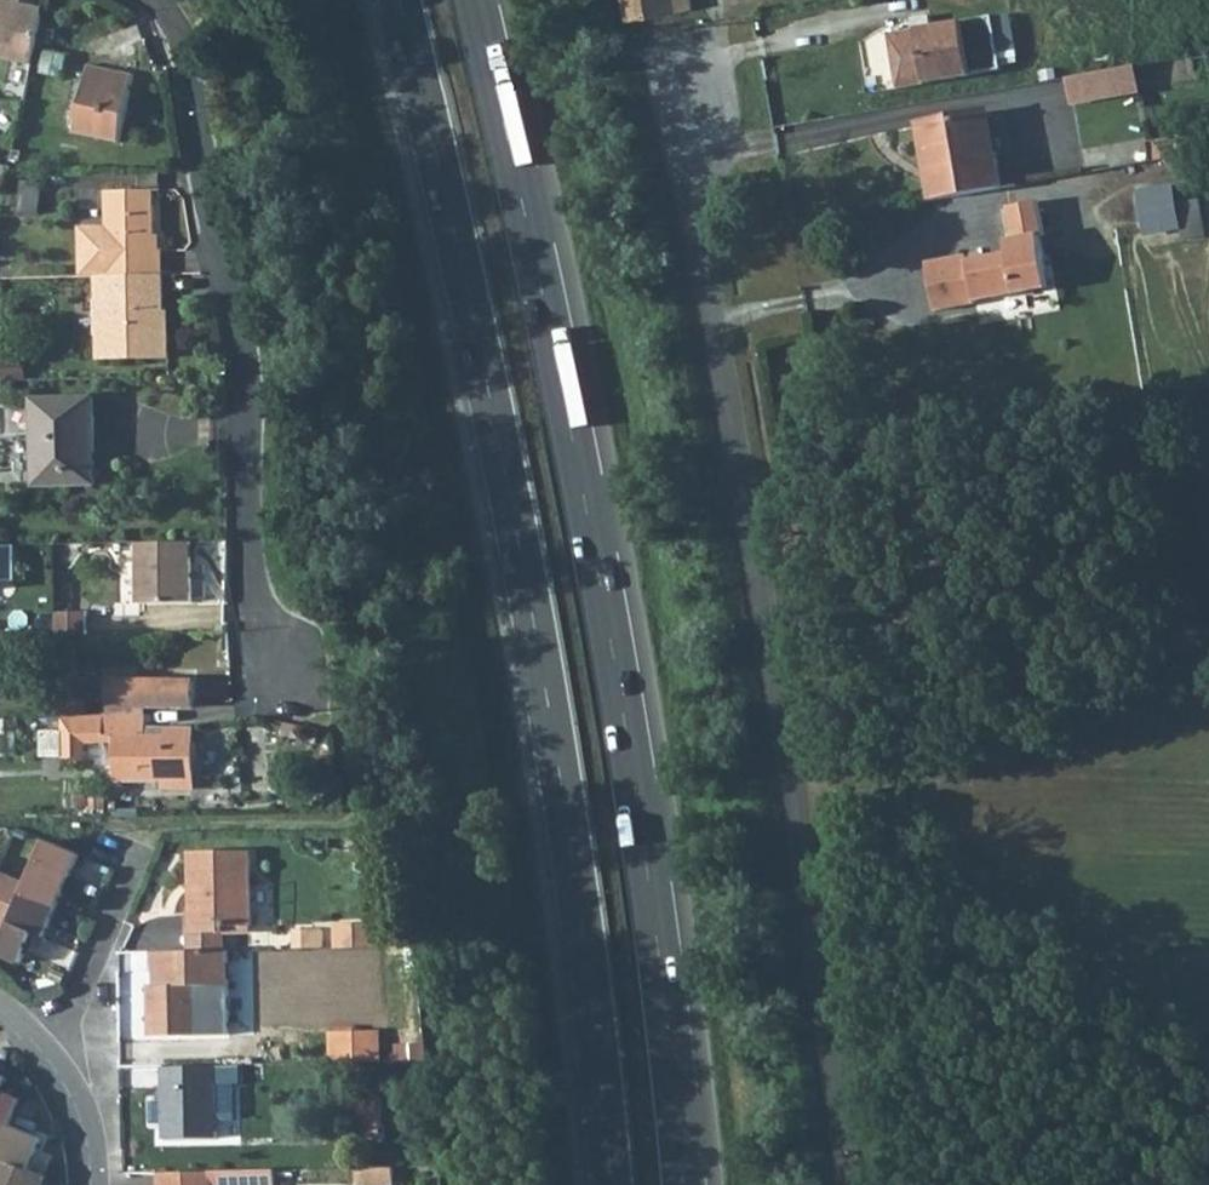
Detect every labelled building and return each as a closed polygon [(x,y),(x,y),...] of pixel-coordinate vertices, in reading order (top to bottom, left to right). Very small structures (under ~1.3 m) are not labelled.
[(31,65),(42,9),(2,1),(2,0),(0,0),(0,59),(31,65)] [(630,19),(674,11),(672,0),(627,0),(630,19)] [(674,11),(692,8),(691,0),(672,0),(674,11)] [(992,16),(888,35),(897,88),(1002,70),(992,16)] [(1140,64),(1064,76),(1069,106),(1144,95),(1140,64)] [(132,74),(88,65),(74,133),(118,142),(132,74)] [(988,114),(920,126),(933,200),(1002,188),(996,155),(989,120),(988,114)] [(1010,152),(1004,117),(989,120),(996,155),(1010,152)] [(39,215),(42,184),(23,182),(20,213),(39,215)] [(1170,182),(1136,187),(1145,236),(1181,227),(1175,202),(1170,182)] [(97,276),(163,274),(163,251),(159,251),(155,251),(155,236),(154,191),(107,191),(108,227),(81,228),(82,276),(97,276)] [(1198,198),(1175,202),(1181,227),(1185,240),(1207,236),(1198,198)] [(1007,206),(1013,238),(1040,233),(1044,232),(1037,201),(1007,206)] [(968,255),(928,263),(935,311),(976,303),(976,300),(1051,286),(1040,233),(1013,238),(1006,240),(1009,253),(982,257),(969,259),(968,255)] [(99,360),(170,358),(169,322),(165,322),(164,274),(163,274),(97,276),(99,360)] [(0,361),(0,379),(23,378),(23,361),(0,361)] [(96,485),(94,398),(34,399),(35,485),(96,485)] [(190,603),(190,541),(136,542),(137,604),(190,603)] [(88,612),(56,613),(57,636),(88,635),(88,612)] [(109,715),(143,716),(143,705),(192,706),(192,682),(110,681),(109,715)] [(162,789),(193,789),(192,728),(166,728),(166,735),(146,735),(146,716),(143,716),(109,715),(109,721),(65,720),(65,757),(84,757),(84,741),(117,741),(118,782),(161,781),(162,789)] [(77,853),(46,840),(37,860),(69,874),(77,853)] [(186,934),(223,933),(223,927),(251,927),(249,851),(188,852),(189,913),(186,913),(186,934)] [(24,891),(55,905),(69,874),(37,860),(28,882),(24,891)] [(8,929),(10,923),(24,891),(28,882),(0,871),(0,925),(8,929)] [(32,932),(42,936),(55,905),(24,891),(10,923),(32,932)] [(18,963),(32,932),(10,923),(8,929),(0,947),(0,955),(18,963)] [(332,925),(333,950),(375,949),(375,925),(332,925)] [(223,933),(223,935),(251,935),(251,927),(223,927),(223,933)] [(186,934),(186,952),(224,951),(223,935),(223,933),(186,934)] [(148,1037),(198,1036),(197,987),(227,986),(226,951),(224,951),(186,952),(150,952),(150,973),(159,972),(160,986),(147,986),(148,1037)] [(331,1063),(355,1063),(355,1033),(330,1033),(331,1063)] [(164,1140),(217,1139),(215,1066),(162,1067),(164,1140)] [(7,1131),(9,1125),(20,1100),(0,1092),(0,1128),(7,1131)] [(378,1136),(375,1097),(357,1098),(360,1137),(378,1136)] [(40,1107),(23,1100),(18,1111),(35,1119),(40,1107)] [(29,1169),(41,1139),(9,1125),(7,1131),(0,1148),(0,1157),(29,1169)] [(48,1178),(29,1169),(0,1157),(0,1158),(0,1184),(45,1184),(48,1178)] [(360,1168),(360,1184),(397,1184),(397,1168),(360,1168)] [(235,1171),(236,1184),(276,1184),(275,1170),(235,1171)] [(211,1171),(161,1172),(161,1184),(211,1184),(211,1171)] [(211,1184),(236,1184),(235,1171),(211,1171),(211,1184)]
